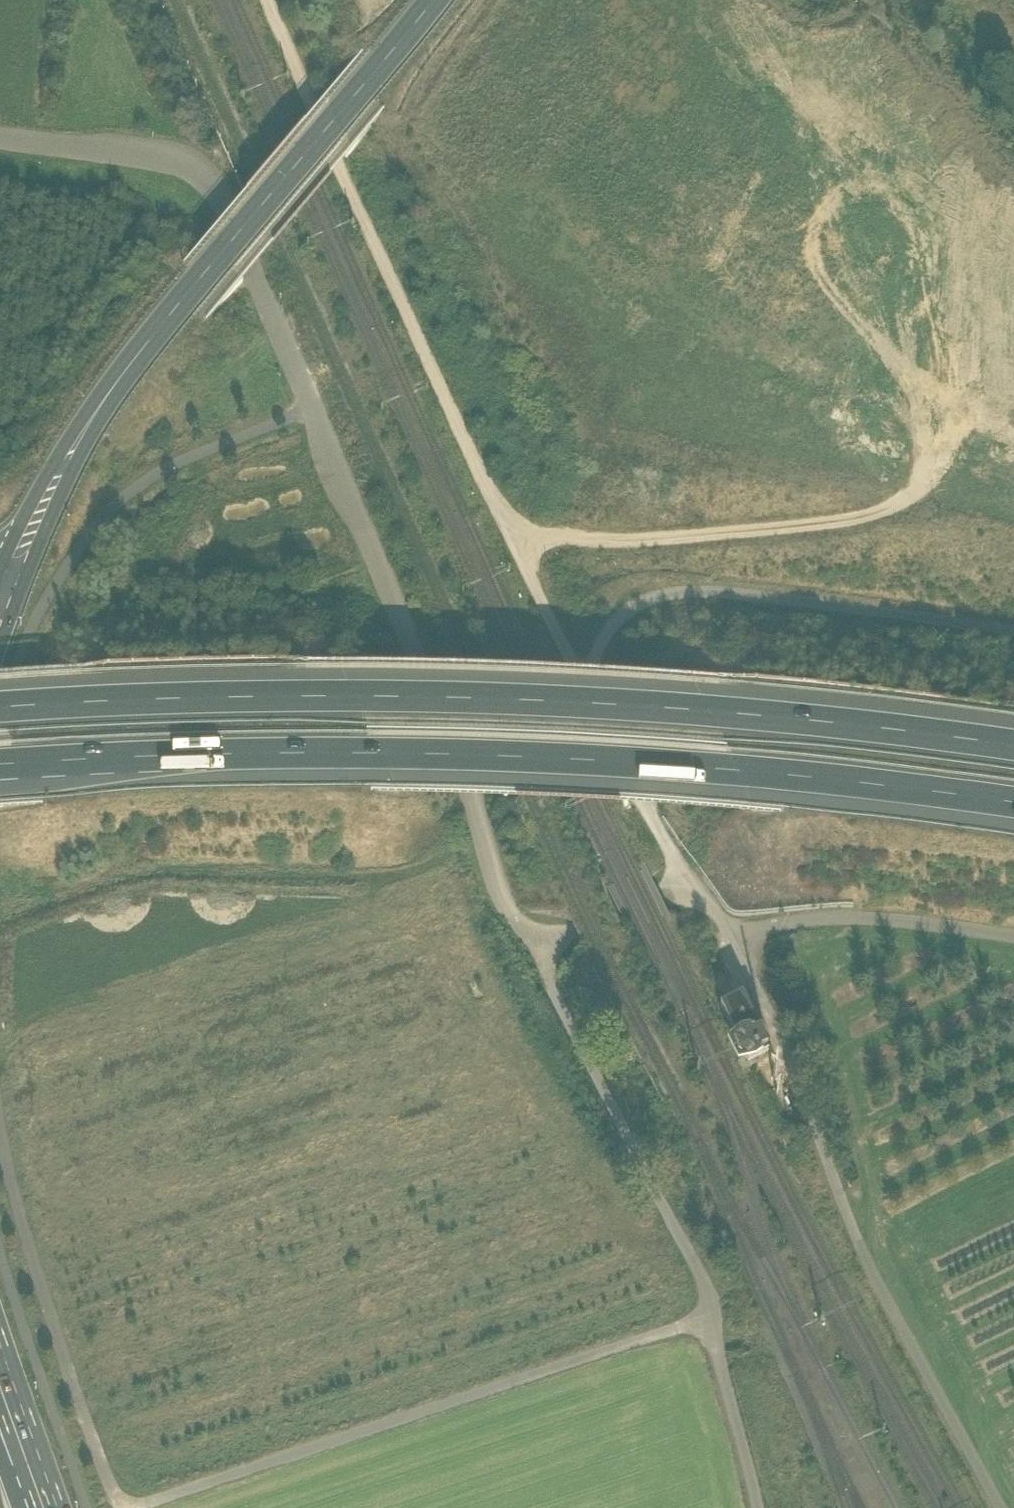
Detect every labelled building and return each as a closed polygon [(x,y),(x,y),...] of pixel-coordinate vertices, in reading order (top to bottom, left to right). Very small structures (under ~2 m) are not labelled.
[(720,1005),(748,1063),(770,1052),(742,995),(720,1005)]
